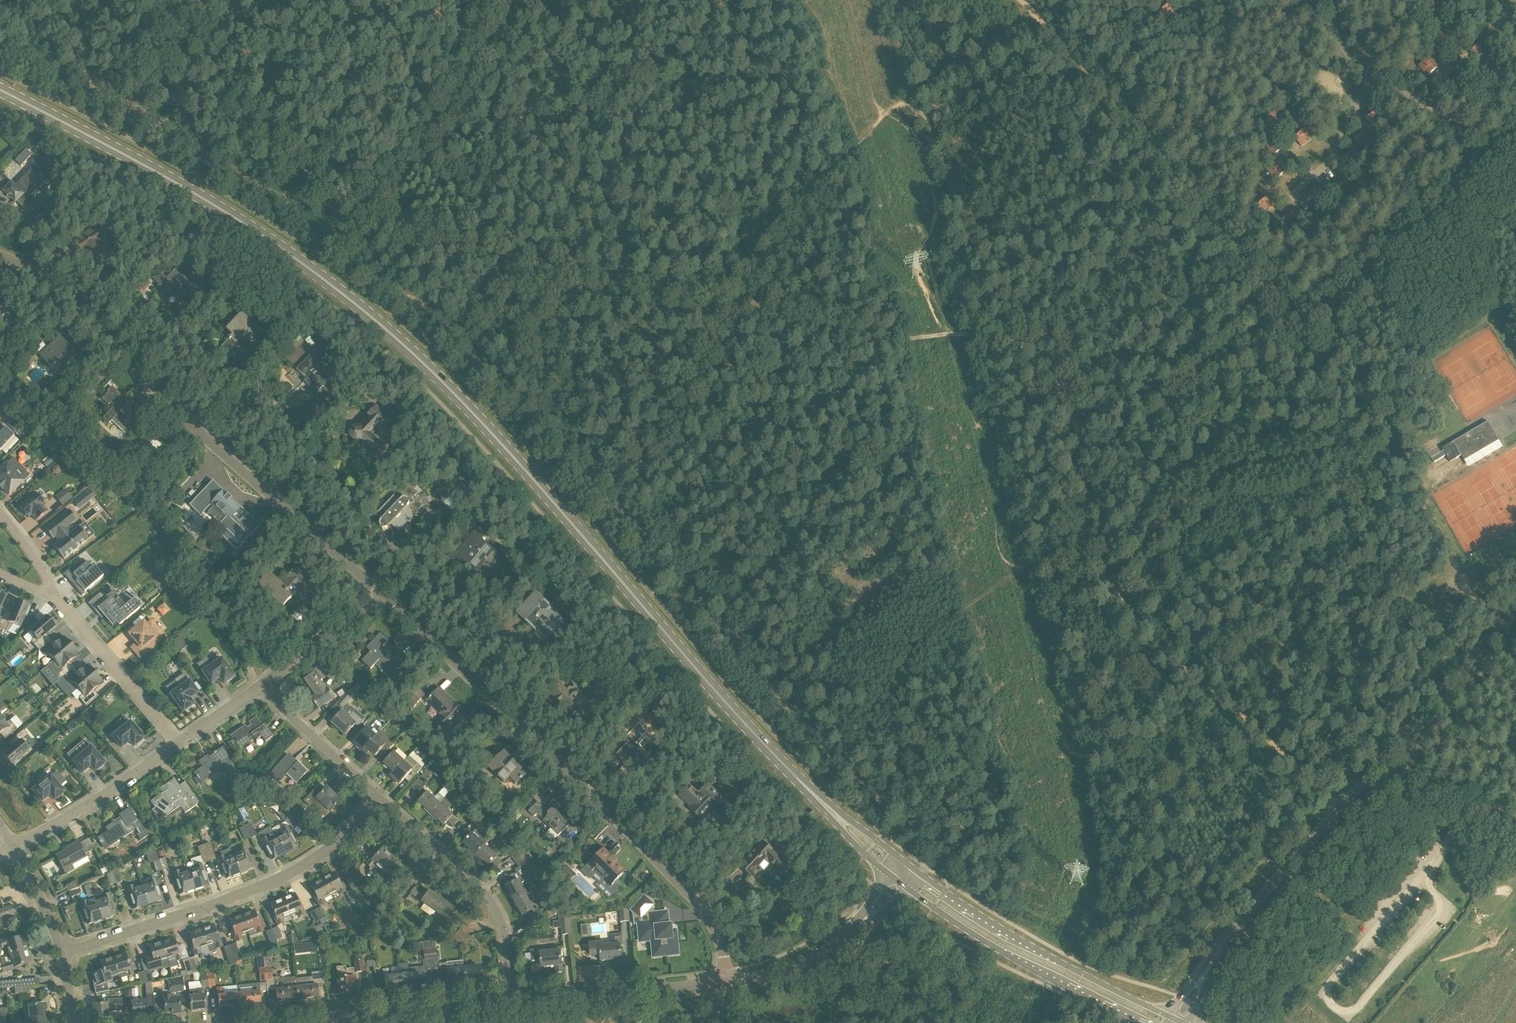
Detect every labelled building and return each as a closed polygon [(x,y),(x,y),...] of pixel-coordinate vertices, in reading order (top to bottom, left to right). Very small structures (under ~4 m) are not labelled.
[(1174,14),(1163,1),(1153,9),(1165,22),(1174,14)] [(1201,11),(1200,10),(1194,2),(1180,13),(1188,22),(1201,11)] [(1451,11),(1444,4),(1442,2),(1432,11),(1436,16),(1433,18),(1437,23),(1451,11)] [(1142,8),(1132,16),(1143,29),(1153,21),(1142,8)] [(1120,12),(1113,18),(1110,20),(1119,31),(1125,26),(1127,28),(1131,24),(1120,12)] [(1443,30),(1432,39),(1436,44),(1434,47),(1437,51),(1451,40),(1443,30)] [(1477,38),(1466,47),(1477,60),(1482,57),(1480,55),(1486,50),(1477,38)] [(1439,66),(1431,56),(1420,65),(1425,71),(1422,73),(1426,77),(1439,66)] [(1496,74),(1495,73),(1489,65),(1475,76),(1483,85),(1496,74)] [(1461,72),(1451,80),(1460,91),(1467,85),(1469,87),(1472,85),(1461,72)] [(1382,117),(1381,116),(1372,105),(1362,114),(1373,126),(1377,123),(1376,122),(1382,117)] [(1284,121),(1276,111),(1268,118),(1264,121),(1268,126),(1267,128),(1270,132),(1284,121)] [(1309,135),(1300,124),(1291,133),(1302,146),(1306,143),(1304,140),(1309,135)] [(1371,137),(1367,133),(1361,125),(1351,134),(1362,147),(1366,143),(1365,142),(1371,137)] [(1286,145),(1277,136),(1270,142),(1266,145),(1270,151),(1268,152),(1272,157),(1286,145)] [(1359,157),(1349,146),(1340,154),(1351,168),(1355,164),(1354,162),(1359,157)] [(32,154),(26,149),(15,160),(21,166),(32,154)] [(1288,170),(1279,160),(1268,170),(1272,176),(1270,177),(1274,181),(1288,170)] [(26,194),(39,181),(47,189),(53,183),(34,165),(15,186),(11,182),(3,190),(7,194),(15,203),(17,201),(36,219),(43,212),(45,213),(47,212),(42,207),(36,202),(36,201),(35,202),(26,194)] [(1373,185),(1367,178),(1353,189),(1359,197),(1373,185)] [(1336,180),(1327,188),(1335,199),(1345,191),(1336,180)] [(1312,185),(1302,193),(1311,204),(1321,196),(1312,185)] [(1262,193),(1254,199),(1252,201),(1261,212),(1268,207),(1270,209),(1273,206),(1262,193)] [(1288,208),(1285,210),(1278,216),(1286,227),(1297,219),(1288,208)] [(1321,212),(1313,218),(1306,224),(1310,229),(1313,227),(1317,232),(1329,222),(1321,212)] [(104,241),(107,239),(98,226),(71,242),(78,253),(85,249),(91,255),(90,256),(102,267),(102,268),(116,253),(104,241)] [(173,250),(180,242),(176,238),(168,245),(173,250)] [(208,258),(201,266),(205,270),(213,262),(208,258)] [(189,283),(190,282),(176,268),(167,278),(164,274),(152,277),(159,285),(158,286),(168,296),(174,291),(183,300),(184,299),(188,303),(195,297),(197,299),(203,293),(197,287),(200,285),(195,280),(191,284),(189,283)] [(271,314),(262,305),(255,311),(264,321),(271,314)] [(242,342),(257,326),(239,310),(224,326),(233,335),(230,339),(221,349),(226,353),(233,346),(246,358),(252,352),(242,342)] [(79,365),(73,359),(74,358),(68,352),(71,348),(59,336),(40,355),(52,367),(57,362),(62,369),(58,373),(64,380),(79,365)] [(45,346),(39,340),(32,347),(38,354),(45,346)] [(321,365),(323,363),(321,361),(327,355),(319,347),(313,353),(297,370),(306,379),(304,381),(319,395),(326,388),(324,386),(329,381),(333,377),(321,365)] [(18,361),(13,357),(3,367),(7,372),(18,361)] [(141,410),(131,400),(126,405),(122,401),(125,398),(117,390),(114,394),(110,390),(102,399),(108,405),(111,402),(115,406),(112,409),(103,418),(109,424),(112,421),(126,434),(132,427),(129,424),(141,410)] [(1429,414),(1433,411),(1421,391),(1418,394),(1429,414)] [(379,423),(382,426),(390,418),(378,406),(370,415),(373,418),(363,427),(356,427),(356,428),(355,428),(353,429),(352,430),(352,431),(352,432),(351,432),(351,433),(351,434),(352,435),(352,436),(352,437),(353,438),(354,438),(355,439),(357,439),(363,439),(373,449),(370,452),(378,460),(390,446),(382,439),(379,442),(370,433),(379,423)] [(1499,440),(1488,421),(1442,448),(1450,462),(1478,446),(1481,451),(1499,440)] [(14,430),(22,437),(27,431),(28,430),(20,423),(14,430)] [(1,450),(2,450),(1,449),(14,435),(5,426),(0,432),(0,450),(1,450)] [(74,438),(78,433),(72,429),(69,434),(74,438)] [(58,457),(55,454),(44,463),(47,467),(58,457)] [(22,466),(14,458),(0,470),(0,488),(2,490),(3,489),(9,495),(30,475),(26,470),(19,476),(15,472),(22,466)] [(261,525),(213,480),(189,505),(200,515),(205,510),(219,524),(215,529),(237,550),(246,541),(250,545),(256,539),(251,535),(261,525)] [(73,501),(77,506),(87,499),(93,494),(89,489),(73,501)] [(44,506),(46,504),(36,493),(19,506),(28,518),(32,515),(36,521),(48,511),(44,506)] [(73,497),(69,493),(59,501),(62,506),(73,497)] [(408,506),(409,505),(409,504),(410,503),(410,501),(409,500),(409,499),(407,498),(406,498),(405,498),(403,498),(402,499),(400,500),(394,495),(378,513),(384,518),(381,521),(381,522),(381,523),(380,524),(380,525),(381,526),(381,527),(382,528),(383,528),(384,529),(385,529),(386,529),(387,528),(388,528),(389,527),(392,524),(400,530),(399,532),(414,516),(412,514),(414,511),(408,506)] [(141,514),(145,520),(154,514),(150,508),(141,514)] [(77,520),(69,510),(45,529),(53,539),(57,536),(61,541),(54,546),(64,559),(89,539),(79,527),(70,533),(66,528),(77,520)] [(471,529),(476,524),(473,520),(467,525),(471,529)] [(89,538),(95,533),(85,521),(80,525),(89,538)] [(480,539),(485,532),(478,526),(455,556),(461,561),(460,563),(464,567),(469,562),(474,560),(480,566),(486,559),(492,565),(500,555),(480,539)] [(94,566),(92,568),(87,561),(85,563),(82,559),(64,574),(65,575),(65,574),(70,580),(75,576),(78,579),(76,581),(85,592),(103,576),(94,566)] [(530,567),(523,562),(519,567),(526,572),(530,567)] [(317,578),(315,580),(299,565),(287,577),(288,579),(283,584),(270,572),(259,584),(284,607),(295,595),(294,594),(299,589),(314,602),(327,588),(317,578)] [(112,598),(117,593),(112,587),(102,596),(107,601),(98,609),(98,608),(97,609),(101,613),(104,610),(107,613),(105,615),(113,625),(117,621),(120,625),(140,608),(133,599),(122,609),(112,598)] [(537,593),(519,611),(530,621),(529,623),(536,629),(540,626),(551,636),(564,622),(550,609),(552,607),(537,593)] [(0,624),(0,629),(8,632),(13,625),(20,627),(25,615),(27,616),(31,608),(29,607),(29,606),(18,601),(13,612),(7,610),(0,624)] [(164,603),(157,609),(163,617),(171,610),(164,603)] [(311,613),(303,605),(292,616),(300,624),(311,613)] [(38,650),(51,639),(46,634),(55,626),(48,617),(47,618),(45,616),(38,622),(40,624),(30,632),(35,638),(32,642),(38,650)] [(166,636),(152,619),(146,623),(144,621),(137,627),(129,634),(137,643),(131,648),(140,658),(166,636)] [(242,627),(234,632),(236,636),(244,632),(242,627)] [(406,657),(402,652),(401,651),(395,658),(383,647),(389,640),(381,633),(381,634),(368,648),(367,647),(367,648),(372,652),(363,661),(371,669),(376,665),(392,680),(389,682),(394,687),(403,678),(398,674),(400,672),(395,668),(406,657)] [(72,645),(64,636),(55,644),(51,639),(38,650),(45,658),(50,655),(54,661),(72,645)] [(180,636),(173,641),(181,651),(188,646),(180,636)] [(79,654),(72,645),(54,661),(48,666),(60,680),(62,678),(75,667),(70,662),(79,654)] [(227,666),(228,665),(224,659),(223,660),(222,659),(213,665),(207,658),(198,664),(211,684),(220,678),(224,683),(226,682),(227,683),(232,679),(232,678),(234,676),(227,666)] [(96,674),(88,665),(79,672),(75,667),(62,678),(69,686),(74,684),(78,689),(96,674)] [(304,677),(317,695),(312,698),(319,708),(335,697),(328,687),(327,688),(322,681),(330,675),(322,665),(304,677)] [(20,677),(26,683),(31,678),(26,672),(20,677)] [(198,693),(185,673),(175,680),(180,688),(171,694),(172,696),(170,696),(174,702),(176,701),(183,712),(185,710),(186,711),(192,707),(191,706),(193,704),(189,699),(198,693)] [(96,674),(78,689),(82,694),(80,698),(86,706),(99,695),(94,690),(103,682),(96,674)] [(357,682),(353,686),(358,691),(362,686),(357,682)] [(417,687),(405,699),(414,707),(425,695),(417,687)] [(440,688),(427,701),(427,702),(441,715),(438,718),(451,731),(462,720),(458,717),(464,711),(440,688)] [(353,699),(346,693),(338,703),(344,709),(353,699)] [(36,700),(31,694),(25,699),(31,705),(36,700)] [(389,710),(383,704),(378,709),(385,715),(389,710)] [(86,714),(90,719),(95,714),(91,710),(86,714)] [(343,711),(333,723),(346,735),(356,724),(359,727),(365,720),(355,711),(349,718),(343,711)] [(17,715),(13,718),(19,726),(23,723),(17,715)] [(11,720),(6,723),(2,717),(0,719),(0,734),(1,734),(5,739),(17,729),(11,720)] [(264,724),(262,726),(256,717),(249,722),(251,725),(247,727),(245,725),(230,735),(240,749),(255,739),(256,740),(262,736),(266,742),(273,736),(264,724)] [(144,738),(135,728),(137,727),(132,722),(131,723),(130,722),(113,737),(122,748),(130,741),(134,746),(136,744),(137,746),(143,741),(142,740),(144,738)] [(363,750),(379,733),(375,729),(372,732),(368,728),(354,742),(363,750)] [(28,740),(25,738),(28,735),(24,730),(8,743),(13,748),(4,756),(11,765),(12,764),(14,766),(21,760),(19,758),(29,750),(25,744),(28,740)] [(381,731),(379,733),(363,750),(364,750),(367,754),(371,750),(376,755),(379,752),(383,757),(395,744),(381,731)] [(640,749),(641,748),(631,739),(617,755),(626,764),(628,762),(643,775),(654,763),(640,749)] [(105,763),(96,753),(98,752),(93,747),(92,748),(91,747),(74,762),(83,773),(91,766),(95,771),(97,769),(98,771),(104,766),(103,765),(105,763)] [(224,766),(232,778),(240,772),(223,747),(216,752),(214,753),(215,755),(208,761),(204,755),(203,756),(205,757),(199,761),(203,767),(194,773),(197,776),(193,778),(197,785),(201,782),(202,783),(216,773),(215,772),(224,766)] [(504,751),(489,767),(505,783),(510,777),(517,784),(527,773),(504,751)] [(404,761),(395,753),(385,764),(394,772),(395,772),(404,761)] [(308,771),(298,762),(296,764),(288,756),(271,774),(279,782),(287,775),(296,783),(308,771)] [(413,770),(417,774),(423,768),(410,756),(405,762),(404,761),(395,772),(394,772),(391,776),(400,784),(413,770)] [(445,769),(437,761),(430,768),(423,776),(428,780),(435,772),(439,776),(445,769)] [(257,781),(264,787),(269,781),(262,775),(257,781)] [(56,782),(57,781),(53,776),(51,777),(50,776),(33,791),(42,801),(50,794),(54,800),(57,798),(58,799),(63,795),(62,794),(64,792),(56,782)] [(186,781),(180,786),(175,778),(165,785),(169,790),(163,794),(162,792),(161,794),(151,801),(155,808),(152,810),(160,821),(181,806),(185,813),(200,802),(186,781)] [(723,799),(723,798),(708,784),(699,794),(690,785),(680,795),(691,806),(690,808),(699,816),(701,814),(705,818),(713,810),(723,819),(722,820),(723,820),(734,809),(723,799)] [(748,786),(743,791),(749,797),(753,791),(748,786)] [(340,801),(326,788),(322,792),(317,787),(304,801),(309,806),(311,805),(325,817),(340,801)] [(445,799),(445,798),(451,791),(446,787),(440,794),(435,799),(428,792),(427,793),(422,788),(418,793),(423,798),(419,802),(426,808),(425,809),(431,815),(445,799)] [(523,795),(517,790),(511,797),(517,802),(523,795)] [(452,805),(445,799),(431,815),(437,820),(438,819),(444,825),(448,821),(454,826),(458,821),(452,816),(453,816),(447,810),(452,805)] [(572,817),(558,803),(549,813),(538,803),(539,802),(538,802),(529,811),(534,817),(538,813),(545,820),(544,821),(559,836),(568,826),(565,823),(572,817)] [(295,814),(294,813),(286,805),(278,814),(285,822),(286,823),(295,814)] [(476,810),(472,806),(464,814),(469,818),(476,810)] [(138,820),(130,808),(119,815),(123,821),(116,826),(114,822),(106,827),(109,831),(97,838),(102,845),(121,833),(124,838),(137,829),(140,833),(138,834),(141,840),(148,835),(138,820)] [(476,810),(469,818),(474,823),(481,815),(476,810)] [(252,825),(247,828),(252,838),(257,836),(252,825)] [(252,838),(247,828),(245,826),(240,828),(241,831),(246,841),(252,838)] [(298,846),(287,826),(275,833),(276,836),(285,853),(298,846)] [(473,833),(472,834),(467,829),(462,834),(468,839),(464,843),(470,849),(469,850),(475,856),(485,845),(478,838),(473,833)] [(285,853),(276,836),(270,839),(265,830),(258,833),(272,860),(285,853)] [(483,833),(481,835),(478,838),(485,845),(488,842),(491,840),(483,833)] [(779,847),(775,851),(763,841),(740,866),(752,877),(761,867),(763,870),(770,862),(781,873),(793,860),(779,847)] [(86,857),(78,842),(66,848),(67,850),(57,856),(67,873),(75,868),(73,864),(86,857)] [(211,843),(204,845),(210,861),(216,859),(211,843)] [(210,861),(204,845),(198,847),(200,854),(201,856),(204,863),(210,861)] [(475,856),(482,862),(482,861),(489,866),(491,864),(493,862),(498,867),(503,862),(498,857),(485,845),(475,856)] [(565,845),(559,851),(564,856),(570,850),(565,845)] [(234,856),(240,873),(254,868),(246,847),(240,849),(241,853),(234,856)] [(159,857),(166,854),(163,848),(157,851),(159,857)] [(376,875),(393,857),(383,848),(374,858),(373,856),(367,863),(371,867),(369,869),(376,875)] [(234,856),(231,849),(221,853),(223,856),(219,858),(227,878),(240,873),(234,856)] [(604,849),(589,864),(582,871),(589,878),(597,871),(605,880),(603,883),(615,895),(621,889),(614,882),(626,871),(627,871),(604,849)] [(525,855),(521,851),(512,857),(515,862),(525,855)] [(528,853),(525,855),(515,862),(519,867),(521,866),(533,858),(529,853),(528,853)] [(402,866),(393,857),(376,875),(382,881),(384,879),(388,883),(394,877),(393,876),(402,866)] [(166,858),(159,860),(163,870),(169,868),(166,858)] [(163,870),(159,860),(153,862),(156,872),(163,870)] [(208,885),(201,864),(196,866),(197,870),(189,873),(194,890),(208,885)] [(561,872),(570,881),(577,875),(568,865),(561,872)] [(118,869),(113,872),(116,883),(122,881),(118,869)] [(189,873),(181,875),(179,871),(174,873),(181,894),(194,890),(189,873)] [(116,883),(113,872),(106,875),(110,886),(116,883)] [(341,883),(340,884),(334,873),(322,879),(331,895),(338,891),(340,894),(346,891),(341,883)] [(512,884),(507,886),(511,894),(510,895),(514,902),(526,895),(533,892),(532,891),(525,879),(524,877),(520,880),(516,873),(513,874),(508,877),(512,884)] [(358,900),(363,897),(358,887),(352,877),(346,881),(352,890),(358,900)] [(155,879),(150,881),(151,885),(143,888),(148,905),(162,900),(155,879)] [(331,895),(322,879),(311,885),(317,896),(316,897),(320,905),(326,902),(324,898),(330,895),(331,895)] [(78,880),(66,886),(69,891),(79,887),(81,886),(78,880)] [(148,905),(143,888),(135,890),(133,886),(127,888),(134,909),(148,905)] [(71,897),(82,893),(79,887),(69,891),(71,897)] [(424,903),(435,911),(443,899),(437,895),(436,896),(429,891),(425,895),(415,888),(411,893),(422,901),(421,902),(424,903)] [(352,903),(358,900),(352,890),(346,893),(352,903)] [(400,897),(394,893),(387,902),(393,906),(400,897)] [(109,894),(103,896),(105,900),(97,903),(102,920),(116,915),(109,894)] [(302,905),(300,905),(295,894),(283,899),(290,915),(298,912),(300,916),(306,913),(302,905)] [(526,895),(514,902),(518,909),(519,908),(523,916),(527,914),(531,920),(538,916),(526,895)] [(400,897),(393,906),(398,909),(405,900),(400,897)] [(653,904),(645,897),(633,910),(635,912),(633,914),(634,924),(639,924),(641,941),(653,940),(654,956),(679,954),(676,931),(672,931),(671,925),(669,925),(667,912),(655,914),(654,909),(651,907),(653,904)] [(283,899),(271,904),(276,916),(275,916),(278,925),(284,922),(282,918),(290,915),(283,899)] [(457,910),(450,905),(450,904),(443,899),(435,911),(449,921),(449,920),(455,925),(459,919),(453,915),(457,910)] [(102,920),(97,903),(89,905),(87,901),(81,903),(88,924),(102,920)] [(7,916),(16,913),(14,905),(0,910),(0,918),(2,918),(2,917),(7,916)] [(316,910),(321,920),(327,917),(321,907),(316,910)] [(556,914),(553,908),(542,914),(546,920),(556,914)] [(629,909),(620,909),(621,922),(630,921),(629,909)] [(316,910),(311,913),(316,923),(321,920),(316,910)] [(260,922),(259,923),(254,911),(242,915),(248,932),(256,929),(258,933),(263,931),(260,922)] [(248,932),(242,915),(230,920),(235,932),(233,933),(236,941),(242,939),(241,935),(248,932)] [(569,915),(561,916),(561,917),(561,928),(562,935),(570,934),(569,915)] [(590,934),(588,923),(581,924),(583,935),(590,934)] [(214,925),(202,929),(207,946),(215,943),(216,947),(222,946),(220,938),(218,938),(214,925)] [(272,929),(276,940),(283,937),(278,927),(272,929)] [(202,929),(189,933),(194,946),(192,947),(194,954),(200,953),(199,949),(207,946),(202,929)] [(272,929),(266,932),(270,943),(272,947),(278,945),(276,940),(272,929)] [(465,933),(460,929),(453,938),(458,942),(465,933)] [(470,936),(465,933),(458,942),(464,946),(470,936)] [(621,946),(625,946),(624,934),(612,935),(613,943),(603,944),(602,941),(590,942),(590,945),(591,955),(597,954),(597,955),(601,955),(601,961),(615,960),(616,967),(623,966),(622,959),(623,959),(621,946)] [(23,936),(10,940),(9,939),(1,941),(3,948),(7,946),(9,954),(27,949),(23,936)] [(177,961),(181,959),(178,950),(174,938),(162,942),(167,959),(170,969),(178,967),(177,961)] [(435,940),(429,941),(431,960),(437,960),(435,940)] [(424,961),(431,960),(429,941),(422,942),(424,961)] [(167,959),(162,942),(150,946),(153,956),(141,960),(144,971),(148,983),(155,982),(151,972),(163,968),(161,961),(167,959)] [(230,945),(236,962),(242,960),(236,943),(230,945)] [(529,948),(528,945),(526,943),(523,943),(520,946),(521,949),(523,951),(526,951),(529,948)] [(230,945),(224,948),(230,965),(236,962),(230,945)] [(561,947),(549,948),(549,951),(541,952),(541,949),(531,950),(532,961),(541,960),(542,967),(556,966),(556,973),(563,972),(562,965),(563,965),(561,947)] [(31,962),(27,949),(9,954),(0,957),(0,963),(3,972),(9,970),(18,968),(18,966),(31,962)] [(366,952),(366,954),(367,967),(374,967),(373,955),(370,956),(370,952),(366,952)] [(131,966),(130,966),(126,954),(113,958),(118,975),(119,975),(120,979),(134,974),(131,966)] [(355,960),(355,972),(365,971),(364,967),(367,967),(366,954),(362,954),(362,960),(355,960)] [(264,956),(258,957),(260,982),(267,981),(265,968),(264,960),(264,956)] [(193,974),(200,972),(196,957),(189,959),(193,974)] [(118,975),(113,958),(101,962),(104,971),(99,973),(99,972),(93,974),(94,978),(93,978),(96,994),(109,991),(107,983),(113,981),(112,977),(118,975)] [(188,975),(193,974),(189,959),(188,959),(183,961),(188,975)] [(425,973),(418,974),(418,972),(409,973),(408,967),(408,963),(399,964),(399,968),(400,968),(402,989),(410,988),(410,987),(419,986),(418,980),(425,979),(425,973)] [(457,983),(465,982),(464,968),(447,970),(447,963),(439,963),(441,978),(448,977),(448,983),(457,982),(457,983)] [(488,966),(481,967),(481,966),(464,968),(465,982),(474,982),(473,980),(482,979),(481,974),(489,973),(488,966)] [(353,969),(346,969),(346,967),(337,968),(339,984),(340,994),(353,993),(352,984),(355,983),(353,969)] [(400,968),(399,968),(391,969),(391,973),(383,974),(383,977),(376,978),(377,985),(384,984),(385,990),(394,989),(394,990),(402,989),(400,968)] [(207,971),(209,987),(215,987),(213,969),(207,971)] [(144,971),(138,973),(142,985),(145,983),(148,983),(144,971)] [(205,995),(204,995),(203,988),(209,987),(207,971),(200,973),(201,981),(189,983),(192,1010),(206,1009),(205,995)] [(324,971),(312,972),(312,977),(296,979),(295,979),(298,1001),(307,1000),(306,998),(319,997),(318,986),(326,985),(324,971)] [(280,977),(274,977),(276,989),(277,1001),(289,1000),(289,1001),(298,1001),(295,979),(296,979),(296,977),(280,979),(280,977)] [(0,981),(0,988),(15,987),(29,986),(29,979),(0,981)] [(183,979),(171,980),(172,993),(185,991),(183,979)] [(259,984),(253,984),(254,992),(252,992),(240,993),(239,993),(241,1007),(249,1006),(249,1004),(261,1003),(259,984)] [(15,994),(30,993),(29,986),(15,987),(15,994)] [(239,993),(238,986),(217,988),(219,1007),(232,1006),(232,1008),(241,1007),(239,993)] [(179,998),(171,999),(170,996),(164,997),(153,998),(154,1006),(155,1014),(165,1012),(166,1013),(171,1013),(171,1014),(173,1014),(173,1013),(181,1012),(179,998)] [(123,998),(115,999),(107,1000),(107,1004),(94,1005),(94,1004),(95,1020),(96,1020),(96,1019),(109,1018),(109,1019),(109,1011),(123,1010),(123,998)] [(149,1015),(147,1001),(131,1003),(133,1016),(149,1015)] [(28,1006),(30,1022),(45,1022),(43,1004),(28,1006)] [(1,1014),(0,1014),(0,1022),(10,1022),(10,1013),(9,1013),(9,1008),(0,1009),(1,1014)]
